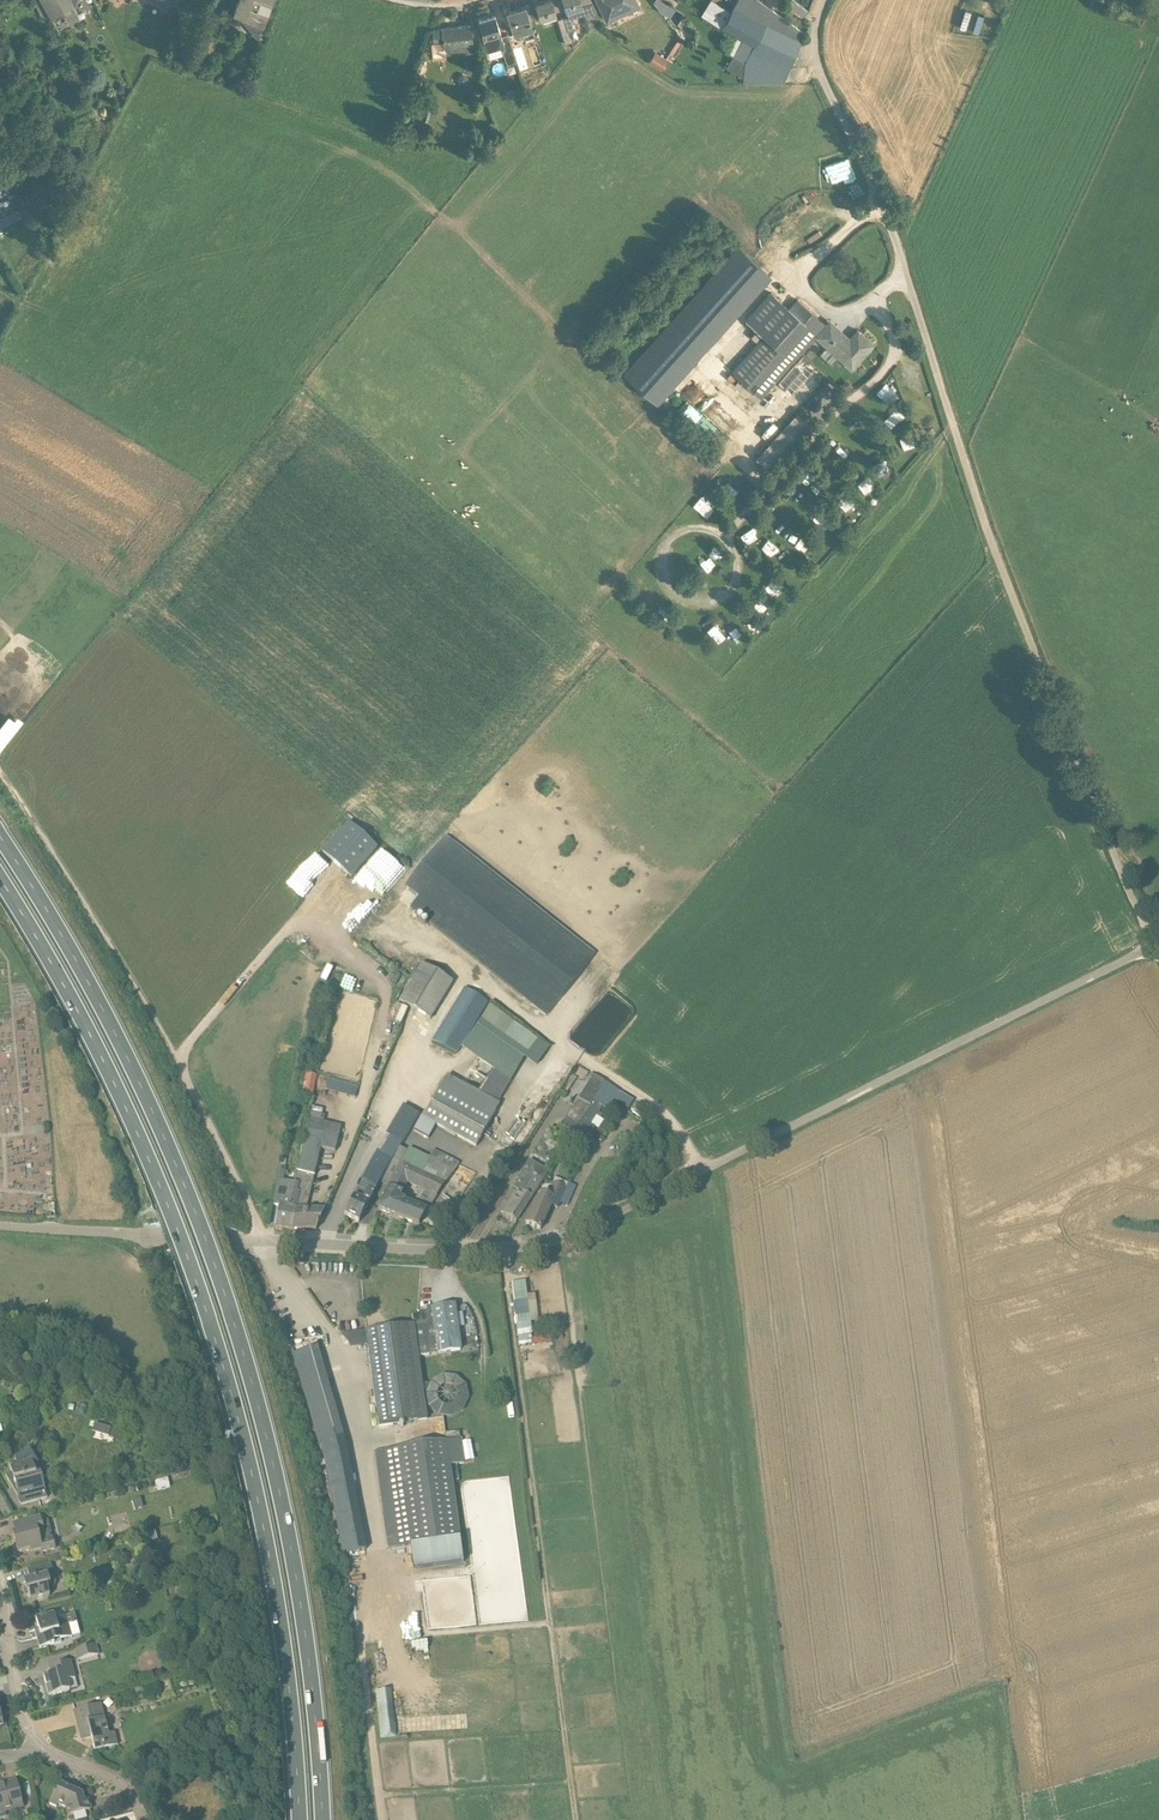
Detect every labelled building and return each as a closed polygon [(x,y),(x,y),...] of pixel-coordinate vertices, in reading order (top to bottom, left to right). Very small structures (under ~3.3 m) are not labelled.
[(49,13),(42,0),(33,0),(41,17),(49,13)] [(49,13),(52,19),(69,11),(75,22),(81,19),(75,8),(75,7),(72,0),(42,0),(49,13)] [(232,17),(264,29),(274,0),(239,0),(232,17)] [(556,16),(551,0),(549,0),(536,4),(541,21),(556,16)] [(568,32),(575,29),(572,19),(588,14),(592,27),(600,20),(596,12),(591,0),(563,0),(568,17),(564,18),(568,32)] [(635,0),(597,0),(606,19),(637,4),(635,0)] [(661,0),(655,0),(653,2),(660,11),(670,18),(675,9),(661,0)] [(744,72),(743,84),(784,83),(785,79),(801,41),(804,33),(758,0),(737,0),(733,7),(730,13),(711,1),(702,16),(721,28),(721,29),(736,37),(747,46),(744,72)] [(808,10),(793,0),(789,0),(787,4),(790,6),(789,7),(791,9),(791,10),(802,18),(808,10)] [(509,36),(511,46),(521,43),(518,35),(532,31),(525,8),(508,13),(514,34),(509,36)] [(511,46),(509,36),(508,35),(501,37),(495,17),(479,22),(485,40),(487,47),(503,43),(505,50),(502,51),(507,66),(517,63),(511,46)] [(571,43),(568,32),(564,18),(557,20),(565,45),(571,43)] [(473,52),(470,26),(432,31),(434,43),(443,42),(445,56),(473,52)] [(729,64),(744,72),(747,46),(736,37),(728,53),(733,56),(729,64)] [(648,62),(662,71),(669,61),(655,51),(648,62)] [(218,67),(210,67),(211,75),(218,75),(218,67)] [(121,83),(117,91),(125,96),(130,87),(121,83)] [(74,91),(65,86),(59,95),(69,101),(74,91)] [(492,145),(493,137),(485,136),(484,144),(492,145)] [(0,218),(0,226),(1,228),(27,215),(23,206),(0,218)] [(762,271),(729,243),(616,372),(651,402),(762,271)] [(770,292),(745,320),(766,339),(735,375),(760,399),(826,326),(796,299),(789,308),(770,292)] [(826,326),(816,338),(852,369),(874,345),(857,329),(845,343),(826,326)] [(801,356),(777,384),(792,396),(809,376),(804,371),(811,364),(801,356)] [(816,404),(812,400),(807,406),(811,409),(816,404)] [(808,424),(798,415),(787,428),(798,437),(808,424)] [(781,452),(771,443),(760,456),(770,465),(781,452)] [(351,879),(379,849),(348,822),(321,852),(351,879)] [(419,898),(410,908),(546,1016),(595,954),(447,837),(407,888),(419,898)] [(431,1018),(453,981),(421,963),(400,999),(431,1018)] [(456,1053),(488,1002),(465,987),(433,1039),(456,1053)] [(584,1080),(588,1073),(580,1068),(575,1074),(584,1080)] [(317,1075),(306,1072),(301,1096),(312,1098),(317,1075)] [(476,1147),(499,1103),(459,1081),(448,1075),(424,1118),(436,1125),(476,1147)] [(594,1101),(605,1082),(594,1075),(566,1119),(562,1125),(574,1133),(594,1101)] [(605,1082),(594,1101),(603,1106),(608,1109),(615,1100),(629,1109),(634,1101),(605,1082)] [(594,1101),(574,1133),(587,1141),(595,1127),(591,1125),(603,1106),(594,1101)] [(391,1161),(419,1114),(402,1104),(385,1134),(389,1136),(379,1154),(376,1152),(357,1190),(354,1196),(344,1216),(359,1224),(373,1195),(391,1161)] [(309,1118),(324,1121),(325,1116),(311,1112),(309,1118)] [(421,1116),(413,1130),(429,1139),(436,1125),(424,1118),(421,1116)] [(309,1118),(301,1153),(300,1159),(295,1182),(299,1183),(297,1192),(299,1192),(291,1232),(316,1231),(322,1212),(306,1212),(321,1147),(334,1151),(341,1125),(324,1121),(309,1118)] [(569,1139),(573,1132),(565,1127),(561,1134),(569,1139)] [(428,1159),(408,1149),(402,1162),(401,1161),(387,1189),(377,1210),(420,1227),(427,1210),(434,1197),(436,1199),(442,1188),(448,1189),(451,1183),(448,1182),(459,1164),(433,1150),(428,1159)] [(523,1192),(531,1197),(548,1171),(529,1160),(523,1169),(524,1170),(513,1188),(522,1194),(523,1192)] [(281,1166),(278,1178),(273,1204),(279,1205),(275,1229),(291,1232),(299,1192),(297,1192),(299,1183),(295,1182),(284,1180),(286,1167),(281,1166)] [(556,1207),(564,1189),(551,1183),(545,1196),(540,1193),(536,1202),(534,1201),(525,1223),(528,1225),(529,1227),(533,1229),(535,1228),(539,1229),(550,1204),(556,1207)] [(515,1222),(531,1197),(523,1192),(522,1194),(513,1188),(512,1189),(515,1191),(511,1198),(501,1213),(515,1222)] [(531,1338),(531,1335),(524,1282),(511,1284),(518,1337),(520,1337),(522,1352),(553,1348),(551,1335),(531,1338)] [(412,1315),(413,1324),(418,1356),(460,1350),(454,1305),(439,1307),(440,1311),(412,1315)] [(365,1331),(367,1342),(378,1427),(427,1420),(413,1324),(365,1331)] [(367,1342),(365,1331),(349,1333),(350,1344),(367,1342)] [(328,1346),(327,1336),(313,1337),(313,1338),(314,1348),(317,1348),(328,1346)] [(313,1338),(288,1341),(294,1362),(320,1449),(326,1476),(343,1557),(368,1553),(347,1451),(318,1354),(317,1348),(314,1348),(313,1338)] [(95,1423),(92,1432),(109,1437),(111,1428),(95,1423)] [(116,1437),(119,1427),(113,1425),(110,1435),(116,1437)] [(385,1451),(400,1546),(400,1547),(412,1545),(461,1538),(462,1538),(457,1503),(451,1465),(465,1463),(462,1438),(461,1439),(459,1431),(445,1433),(446,1442),(385,1451)] [(36,1463),(28,1450),(30,1448),(31,1445),(33,1443),(32,1442),(28,1448),(24,1453),(19,1457),(15,1459),(15,1460),(16,1460),(18,1467),(12,1469),(10,1462),(9,1463),(12,1474),(9,1475),(12,1482),(14,1481),(20,1505),(47,1498),(41,1473),(36,1474),(33,1464),(36,1463)] [(168,1450),(166,1456),(181,1461),(183,1454),(168,1450)] [(156,1481),(158,1489),(170,1486),(168,1478),(156,1481)] [(41,1522),(40,1517),(17,1523),(20,1531),(13,1533),(18,1553),(30,1549),(31,1552),(42,1549),(43,1552),(56,1549),(53,1537),(52,1538),(51,1533),(52,1533),(48,1520),(41,1522)] [(155,1532),(144,1534),(147,1542),(157,1540),(155,1532)] [(50,1596),(47,1586),(56,1584),(51,1563),(27,1569),(30,1579),(24,1581),(26,1592),(28,1591),(31,1601),(50,1596)] [(56,1619),(54,1614),(36,1619),(39,1630),(35,1631),(40,1648),(54,1645),(54,1642),(72,1637),(66,1616),(56,1619)] [(212,1616),(200,1618),(202,1629),(214,1627),(212,1616)] [(77,1660),(100,1654),(97,1643),(74,1649),(77,1660)] [(49,1696),(70,1691),(67,1681),(75,1679),(71,1661),(50,1666),(52,1674),(44,1676),(49,1696)] [(232,1663),(233,1673),(245,1671),(244,1662),(232,1663)] [(142,1685),(134,1687),(136,1693),(144,1691),(142,1685)] [(108,1734),(104,1718),(100,1704),(74,1711),(82,1740),(92,1738),(95,1740),(93,1743),(95,1751),(118,1745),(115,1732),(108,1734)] [(221,1722),(212,1722),(212,1732),(221,1732),(221,1722)] [(40,1778),(32,1779),(33,1787),(38,1786),(41,1783),(40,1778)] [(17,1782),(2,1786),(2,1784),(0,1785),(0,1808),(4,1807),(5,1812),(23,1807),(17,1782)] [(79,1793),(75,1790),(62,1785),(59,1792),(56,1791),(50,1803),(57,1806),(58,1804),(66,1807),(68,1815),(92,1809),(89,1800),(84,1801),(83,1797),(84,1797),(83,1796),(82,1796),(80,1793),(80,1792),(79,1793)]
